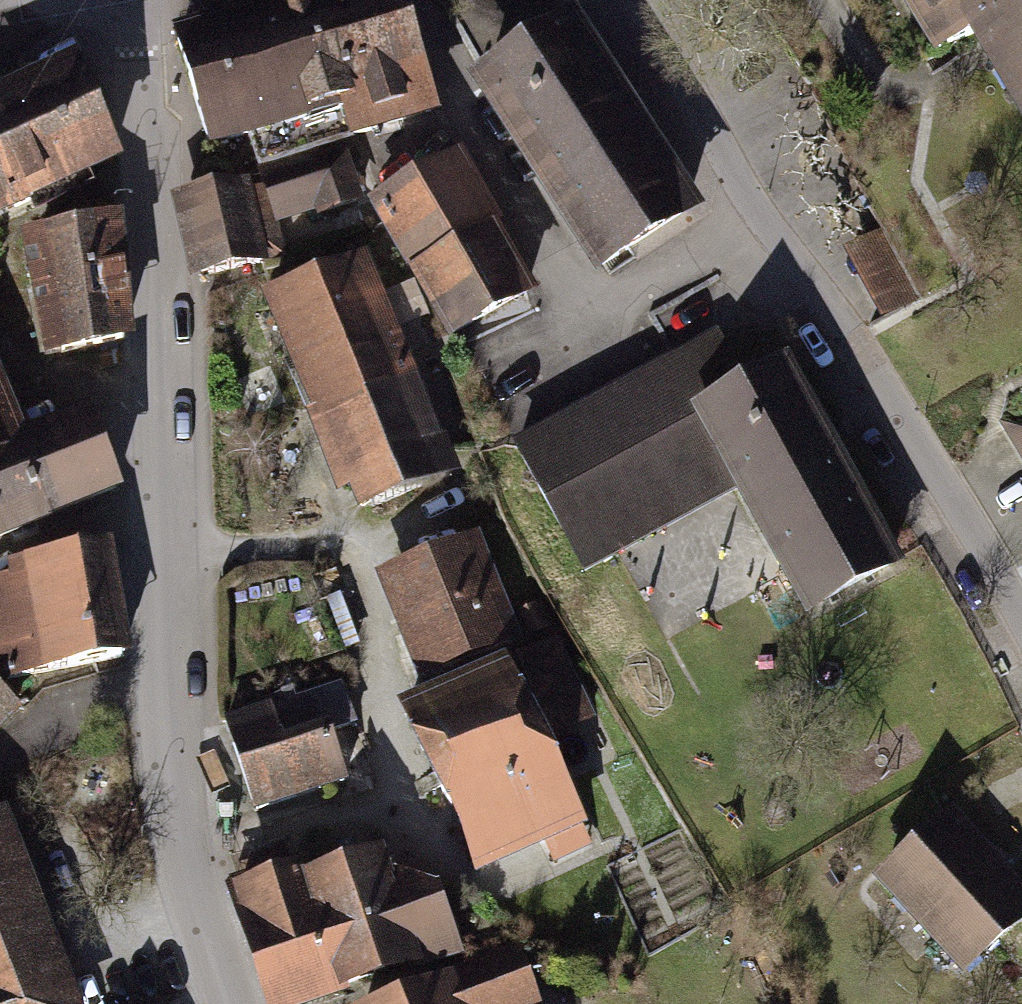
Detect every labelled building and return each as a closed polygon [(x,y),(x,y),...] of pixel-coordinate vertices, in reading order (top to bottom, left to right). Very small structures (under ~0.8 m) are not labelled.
[(177,43),(209,145),(302,116),(312,147),(432,110),(398,0),(314,0),(177,43)] [(948,71),(993,44),(1021,93),(1021,0),(906,0),(948,71)] [(594,15),(491,80),(619,280),(721,215),(594,15)] [(0,102),(0,207),(117,156),(77,67),(0,102)] [(357,154),(272,177),(286,226),(370,202),(357,154)] [(451,157),(376,200),(451,333),(527,290),(451,157)] [(263,177),(184,198),(206,281),(285,260),(263,177)] [(117,218),(21,232),(42,357),(125,341),(117,218)] [(891,248),(855,265),(882,321),(917,304),(891,248)] [(361,258),(271,293),(357,512),(447,477),(361,258)] [(732,328),(522,445),(589,563),(746,475),(828,619),(920,567),(807,366),(766,389),(732,328)] [(121,484),(95,420),(47,438),(0,335),(0,530),(121,484)] [(475,539),(389,576),(434,682),(520,645),(475,539)] [(0,587),(0,749),(36,713),(24,699),(152,660),(126,554),(0,587)] [(559,641),(419,705),(489,858),(546,832),(557,855),(586,842),(575,818),(580,816),(542,733),(591,711),(559,641)] [(341,685),(236,722),(266,808),(347,780),(328,726),(353,718),(341,685)] [(22,810),(0,819),(0,1003),(100,1003),(22,810)] [(967,812),(894,880),(986,976),(1021,942),(1021,870),(967,812)] [(250,897),(286,1003),(341,1003),(484,956),(455,871),(416,884),(406,856),(332,881),(328,871),(250,897)] [(394,1003),(553,1003),(532,953),(394,1003)]
